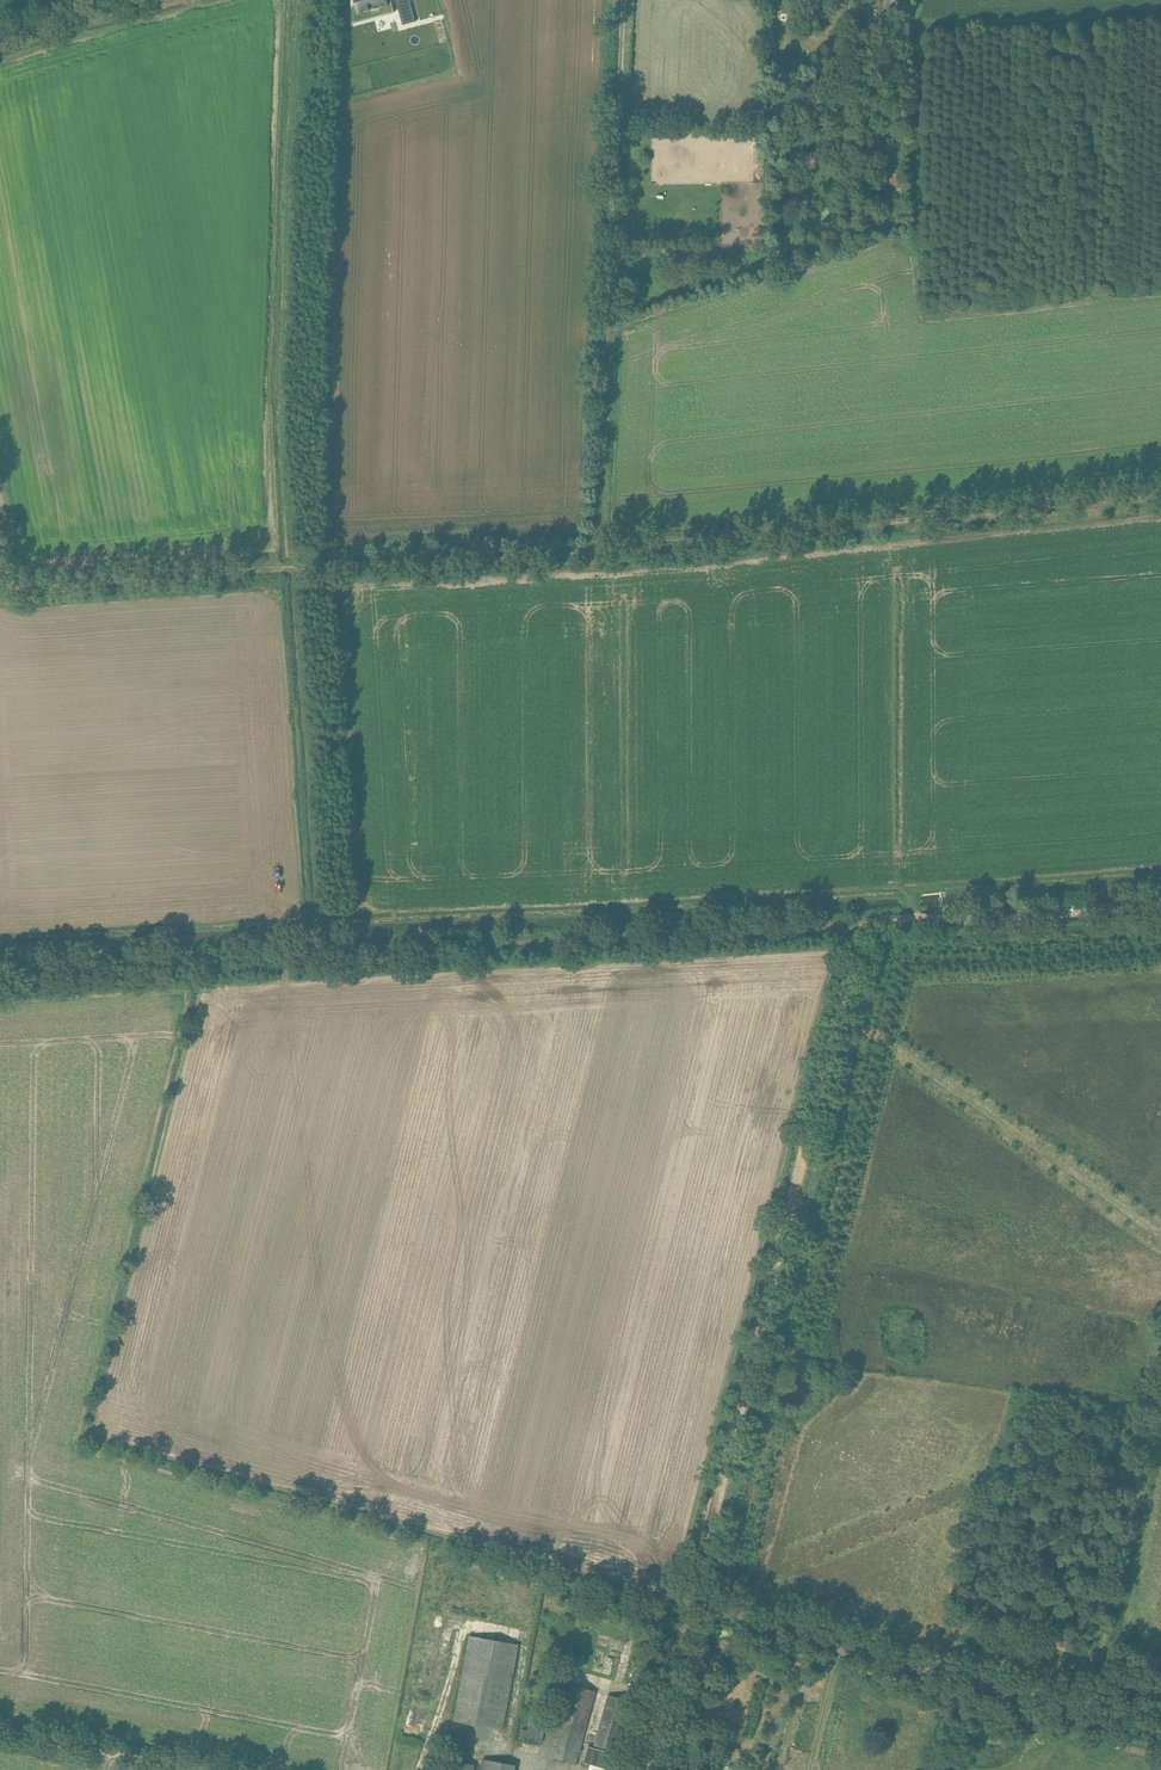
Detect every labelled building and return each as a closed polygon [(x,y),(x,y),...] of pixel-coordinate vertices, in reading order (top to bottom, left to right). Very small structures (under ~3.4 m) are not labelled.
[(352,6),(353,24),(354,24),(354,21),(370,17),(369,12),(381,9),(382,16),(394,13),(391,0),(355,0),(357,5),(352,6)] [(410,2),(397,6),(402,25),(416,22),(410,2)] [(518,1645),(470,1636),(455,1720),(503,1729),(518,1645)] [(596,1692),(572,1685),(551,1758),(576,1764),(596,1692)] [(595,1745),(617,1751),(630,1701),(608,1695),(595,1745)] [(526,1740),(541,1744),(548,1719),(533,1715),(526,1740)] [(423,1728),(413,1727),(412,1735),(423,1736),(423,1728)] [(483,1759),(481,1769),(512,1769),(513,1765),(483,1759)] [(453,1761),(452,1769),(474,1769),(475,1765),(453,1761)]
